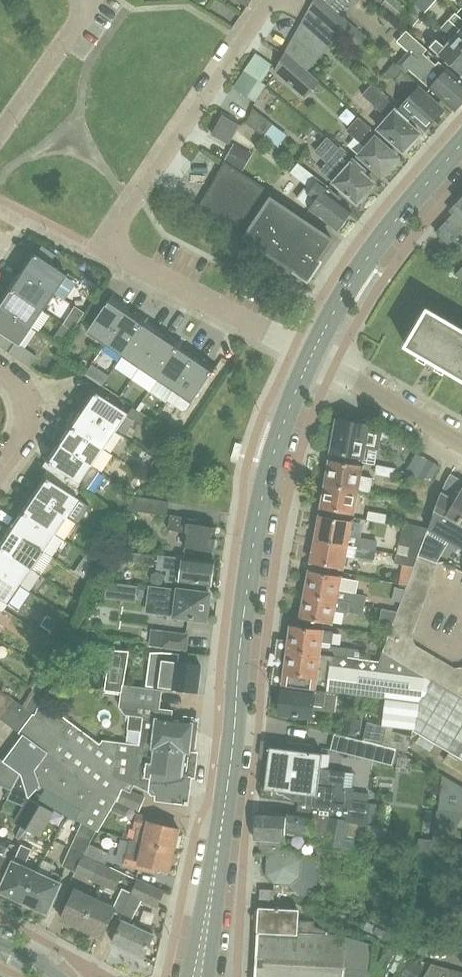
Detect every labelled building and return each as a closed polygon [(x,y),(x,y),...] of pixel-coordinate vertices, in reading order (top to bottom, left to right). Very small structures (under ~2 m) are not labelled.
[(342,14),(354,0),(325,0),(342,14)] [(381,7),(400,23),(410,12),(396,0),(387,0),(381,7)] [(417,6),(427,15),(440,0),(423,0),(417,6)] [(411,33),(427,15),(417,6),(401,24),(411,33)] [(302,22),(330,47),(341,36),(310,8),(302,22)] [(456,13),(442,28),(454,39),(461,47),(461,18),(456,13)] [(309,71),(330,47),(302,22),(286,51),(309,71)] [(439,67),(424,54),(428,50),(407,31),(397,41),(418,59),(413,64),(428,77),(423,82),(455,110),(461,102),(461,81),(442,64),(439,67)] [(454,39),(446,48),(435,37),(428,44),(461,74),(461,47),(454,39)] [(322,83),(309,71),(286,51),(276,70),(308,98),(322,83)] [(414,82),(403,72),(394,65),(387,73),(407,91),(409,88),(415,94),(403,107),(428,129),(444,111),(413,84),(414,82)] [(420,133),(407,122),(409,120),(397,109),(398,108),(372,85),(363,95),(389,118),(379,129),(404,152),(406,150),(407,152),(415,143),(413,141),(420,133)] [(266,137),(275,125),(254,109),(247,123),(266,137)] [(244,126),(226,116),(215,136),(233,145),(244,126)] [(399,157),(376,138),(379,134),(360,118),(349,131),(367,148),(360,156),(382,176),(385,173),(387,175),(394,167),(392,165),(399,157)] [(365,171),(354,161),(355,160),(331,138),(318,152),(342,174),(335,183),(343,190),(358,203),(360,201),(362,202),(369,194),(367,192),(375,184),(363,173),(365,171)] [(225,162),(243,173),(254,153),(237,141),(225,162)] [(309,217),(275,194),(243,173),(225,162),(209,189),(199,208),(245,238),(295,271),(293,273),(309,283),(324,261),(320,259),(333,240),(306,222),(309,217)] [(342,198),(328,187),(329,186),(298,162),(290,172),(307,185),(296,198),(337,230),(339,228),(342,228),(346,223),(345,219),(352,211),(339,201),(342,198)] [(451,211),(454,214),(437,233),(461,255),(461,198),(451,211)] [(68,276),(53,265),(57,258),(46,251),(41,258),(32,251),(19,269),(56,294),(68,276)] [(44,311),(56,294),(19,269),(7,287),(44,311)] [(44,311),(7,287),(0,297),(0,306),(33,328),(44,311)] [(105,344),(129,307),(112,296),(108,303),(98,297),(83,319),(92,326),(88,332),(105,344)] [(0,306),(0,346),(9,352),(16,343),(20,346),(33,328),(0,306)] [(122,356),(146,319),(129,307),(105,344),(122,356)] [(420,354),(429,359),(426,364),(427,364),(428,362),(436,367),(435,369),(438,364),(447,369),(459,377),(461,372),(461,330),(428,310),(407,346),(420,354)] [(139,367),(164,331),(146,319),(122,356),(139,367)] [(157,379),(181,342),(164,331),(139,367),(157,379)] [(174,391),(198,354),(181,342),(157,379),(174,391)] [(187,411),(217,367),(198,354),(174,391),(175,391),(168,401),(183,411),(187,411)] [(81,406),(117,431),(129,414),(92,389),(81,406)] [(105,449),(117,431),(81,406),(69,423),(105,449)] [(150,418),(137,409),(131,417),(144,426),(150,418)] [(366,446),(375,448),(378,449),(381,432),(369,430),(370,425),(338,419),(331,452),(351,456),(361,458),(363,458),(366,446)] [(93,466),(105,449),(69,423),(57,441),(93,466)] [(76,487),(79,482),(88,488),(100,471),(93,466),(57,441),(44,461),(46,462),(43,467),(48,470),(51,472),(52,471),(76,487)] [(242,443),(236,441),(232,457),(238,458),(242,443)] [(404,475),(433,480),(440,466),(417,453),(404,475)] [(330,460),(326,485),(358,491),(371,493),(375,477),(361,475),(363,466),(350,464),(330,460)] [(394,478),(395,469),(377,466),(375,475),(394,478)] [(77,495),(80,491),(75,488),(76,487),(52,471),(51,472),(48,470),(32,492),(68,517),(77,523),(89,504),(77,495)] [(354,514),(358,491),(326,485),(321,508),(354,514)] [(57,534),(68,517),(32,492),(21,510),(57,534)] [(456,502),(442,493),(429,529),(424,543),(423,545),(439,554),(447,540),(455,545),(461,549),(461,492),(456,502)] [(131,495),(129,509),(167,515),(169,502),(142,497),(131,495)] [(45,551),(57,534),(21,510),(9,527),(45,551)] [(368,512),(366,521),(385,524),(387,515),(368,512)] [(185,547),(194,548),(214,551),(214,549),(217,547),(218,542),(216,539),(216,537),(215,536),(216,528),(202,526),(203,520),(171,515),(169,530),(187,533),(185,547)] [(352,521),(340,519),(320,515),(316,539),(376,551),(378,542),(350,537),(352,521)] [(402,538),(424,543),(429,529),(405,524),(402,538)] [(45,551),(9,527),(0,540),(0,546),(33,569),(45,551)] [(401,543),(400,544),(412,547),(409,558),(418,559),(419,556),(423,545),(424,543),(402,538),(401,543)] [(374,559),(376,551),(316,539),(311,563),(344,569),(346,554),(374,559)] [(99,540),(88,555),(99,562),(109,547),(99,540)] [(33,569),(0,546),(0,571),(21,586),(33,569)] [(215,562),(195,559),(184,558),(184,559),(160,555),(131,552),(129,562),(159,566),(158,568),(169,569),(167,579),(181,581),(192,583),(211,586),(215,562)] [(456,669),(417,646),(413,637),(439,564),(439,563),(438,563),(435,562),(419,556),(418,559),(415,568),(408,585),(402,603),(399,612),(394,624),(384,652),(461,698),(461,669),(456,669)] [(415,568),(418,559),(409,558),(398,556),(397,563),(415,568)] [(408,585),(415,568),(403,566),(400,583),(408,585)] [(342,576),(329,574),(310,570),(305,594),(338,601),(364,605),(366,596),(339,591),(342,576)] [(21,586),(0,571),(0,605),(5,609),(9,604),(21,586)] [(404,599),(408,585),(400,583),(397,597),(404,599)] [(210,593),(191,591),(179,589),(179,590),(156,587),(154,601),(177,604),(175,616),(207,621),(210,593)] [(362,615),(364,605),(338,601),(305,594),(301,618),(333,624),(335,610),(362,615)] [(394,624),(399,612),(384,609),(382,622),(394,624)] [(334,631),(323,630),(291,626),(288,650),(348,657),(363,660),(364,650),(332,646),(334,631)] [(152,630),(150,646),(187,650),(189,635),(152,630)] [(112,650),(108,683),(126,685),(130,651),(112,650)] [(348,657),(288,650),(283,686),(316,690),(337,692),(384,698),(387,699),(421,703),(414,728),(413,730),(461,759),(461,698),(384,652),(382,672),(379,671),(380,662),(363,660),(348,657)] [(201,665),(179,662),(180,654),(163,653),(160,677),(161,677),(160,688),(198,692),(201,665)] [(38,677),(48,684),(53,677),(43,671),(38,677)] [(149,792),(152,795),(185,800),(194,722),(184,721),(172,720),(174,710),(161,709),(155,708),(157,689),(126,685),(124,685),(123,692),(121,705),(131,715),(129,730),(142,732),(141,746),(131,745),(107,741),(103,747),(44,702),(37,718),(35,716),(22,735),(48,755),(39,767),(38,768),(36,771),(38,782),(39,788),(84,813),(79,821),(84,824),(97,832),(99,833),(116,803),(125,786),(149,792)] [(15,699),(0,688),(0,719),(15,699)] [(337,692),(316,690),(315,695),(283,690),(280,714),(313,718),(314,709),(335,712),(336,705),(337,692)] [(414,728),(421,703),(387,699),(384,698),(381,724),(381,725),(414,728)] [(9,726),(25,706),(15,699),(0,719),(9,726)] [(20,734),(35,714),(25,706),(9,726),(20,734)] [(339,734),(359,739),(361,718),(342,716),(339,734)] [(381,725),(381,724),(366,720),(361,739),(396,749),(407,752),(412,733),(413,733),(413,730),(414,728),(381,725)] [(359,739),(339,734),(332,732),(328,749),(392,765),(396,749),(361,739),(359,739)] [(369,826),(371,804),(353,802),(354,790),(339,789),(341,772),(321,769),(323,754),(312,753),(313,745),(293,743),(292,751),(270,748),(268,758),(270,761),(267,784),(262,786),(261,797),(303,803),(303,806),(352,812),(351,820),(350,824),(360,825),(369,826)] [(11,791),(21,773),(0,758),(0,786),(11,791)] [(28,799),(21,773),(11,791),(7,801),(24,808),(28,799)] [(148,798),(126,789),(120,804),(142,813),(148,798)] [(361,793),(360,802),(368,803),(369,794),(361,793)] [(26,830),(42,805),(32,799),(17,824),(26,830)] [(379,827),(381,805),(371,804),(369,826),(379,827)] [(42,805),(26,830),(38,837),(53,811),(42,805)] [(119,805),(115,813),(126,818),(130,810),(119,805)] [(282,841),(285,842),(286,831),(313,837),(315,817),(286,810),(286,813),(257,812),(256,840),(266,840),(265,848),(270,854),(267,857),(266,875),(274,884),(292,885),(301,877),(302,859),(294,850),(282,849),(282,841)] [(179,829),(160,824),(156,823),(156,819),(138,815),(134,828),(139,829),(136,841),(145,843),(174,850),(179,829)] [(350,824),(351,820),(328,816),(323,847),(345,852),(350,824)] [(76,871),(86,855),(91,846),(90,845),(97,832),(84,824),(65,866),(76,871)] [(355,853),(358,833),(360,825),(350,824),(345,852),(355,853)] [(379,827),(369,826),(360,825),(358,833),(385,838),(386,828),(379,827)] [(11,843),(12,842),(0,837),(0,869),(11,843)] [(169,871),(174,850),(145,843),(136,841),(132,840),(129,852),(126,865),(145,870),(146,865),(150,866),(169,871)] [(86,855),(109,865),(113,856),(91,846),(86,855)] [(25,867),(28,859),(32,851),(22,847),(15,862),(14,862),(9,873),(1,891),(13,896),(12,898),(24,904),(38,873),(25,867)] [(108,868),(109,865),(86,855),(76,871),(104,884),(111,869),(108,868)] [(64,876),(57,873),(58,869),(45,862),(40,874),(38,873),(24,904),(35,909),(36,907),(48,912),(56,894),(61,883),(64,876)] [(111,869),(104,884),(115,889),(122,874),(111,869)] [(139,928),(136,926),(131,923),(142,899),(158,907),(165,892),(146,884),(139,881),(133,894),(132,893),(127,904),(121,916),(128,919),(126,922),(123,921),(121,925),(113,943),(144,957),(155,934),(153,934),(155,930),(141,923),(139,928)] [(83,929),(97,899),(76,889),(62,919),(83,929)] [(261,889),(260,899),(275,900),(275,890),(261,889)] [(127,904),(132,893),(124,890),(116,908),(97,899),(83,929),(103,938),(114,913),(121,916),(127,904)] [(279,908),(260,907),(256,976),(343,976),(344,972),(372,973),(374,946),(347,945),(347,937),(314,935),(315,927),(299,925),(299,912),(294,909),(279,908)] [(425,966),(411,959),(401,976),(419,976),(425,966)] [(446,969),(431,965),(428,971),(425,974),(424,976),(442,976),(446,969)] [(449,968),(444,976),(461,976),(461,972),(449,968)]
